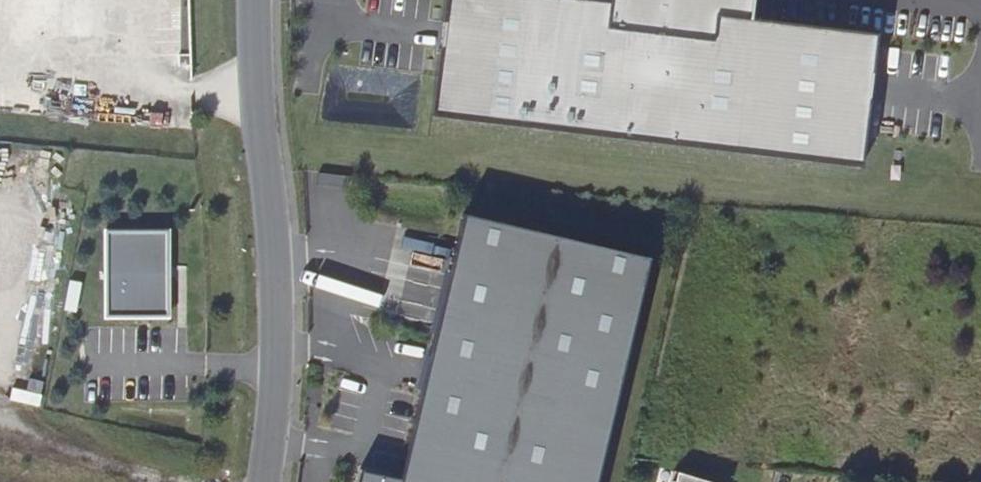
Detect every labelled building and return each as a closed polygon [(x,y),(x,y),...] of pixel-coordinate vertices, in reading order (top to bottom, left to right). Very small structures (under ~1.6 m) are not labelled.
[(431,116),(861,168),(877,34),(751,19),(753,0),(444,0),(431,116)] [(649,259),(462,215),(399,481),(360,471),(357,481),(596,481),(649,259)] [(105,317),(168,317),(168,231),(105,230),(105,317)] [(678,470),(675,481),(718,481),(678,470)]
